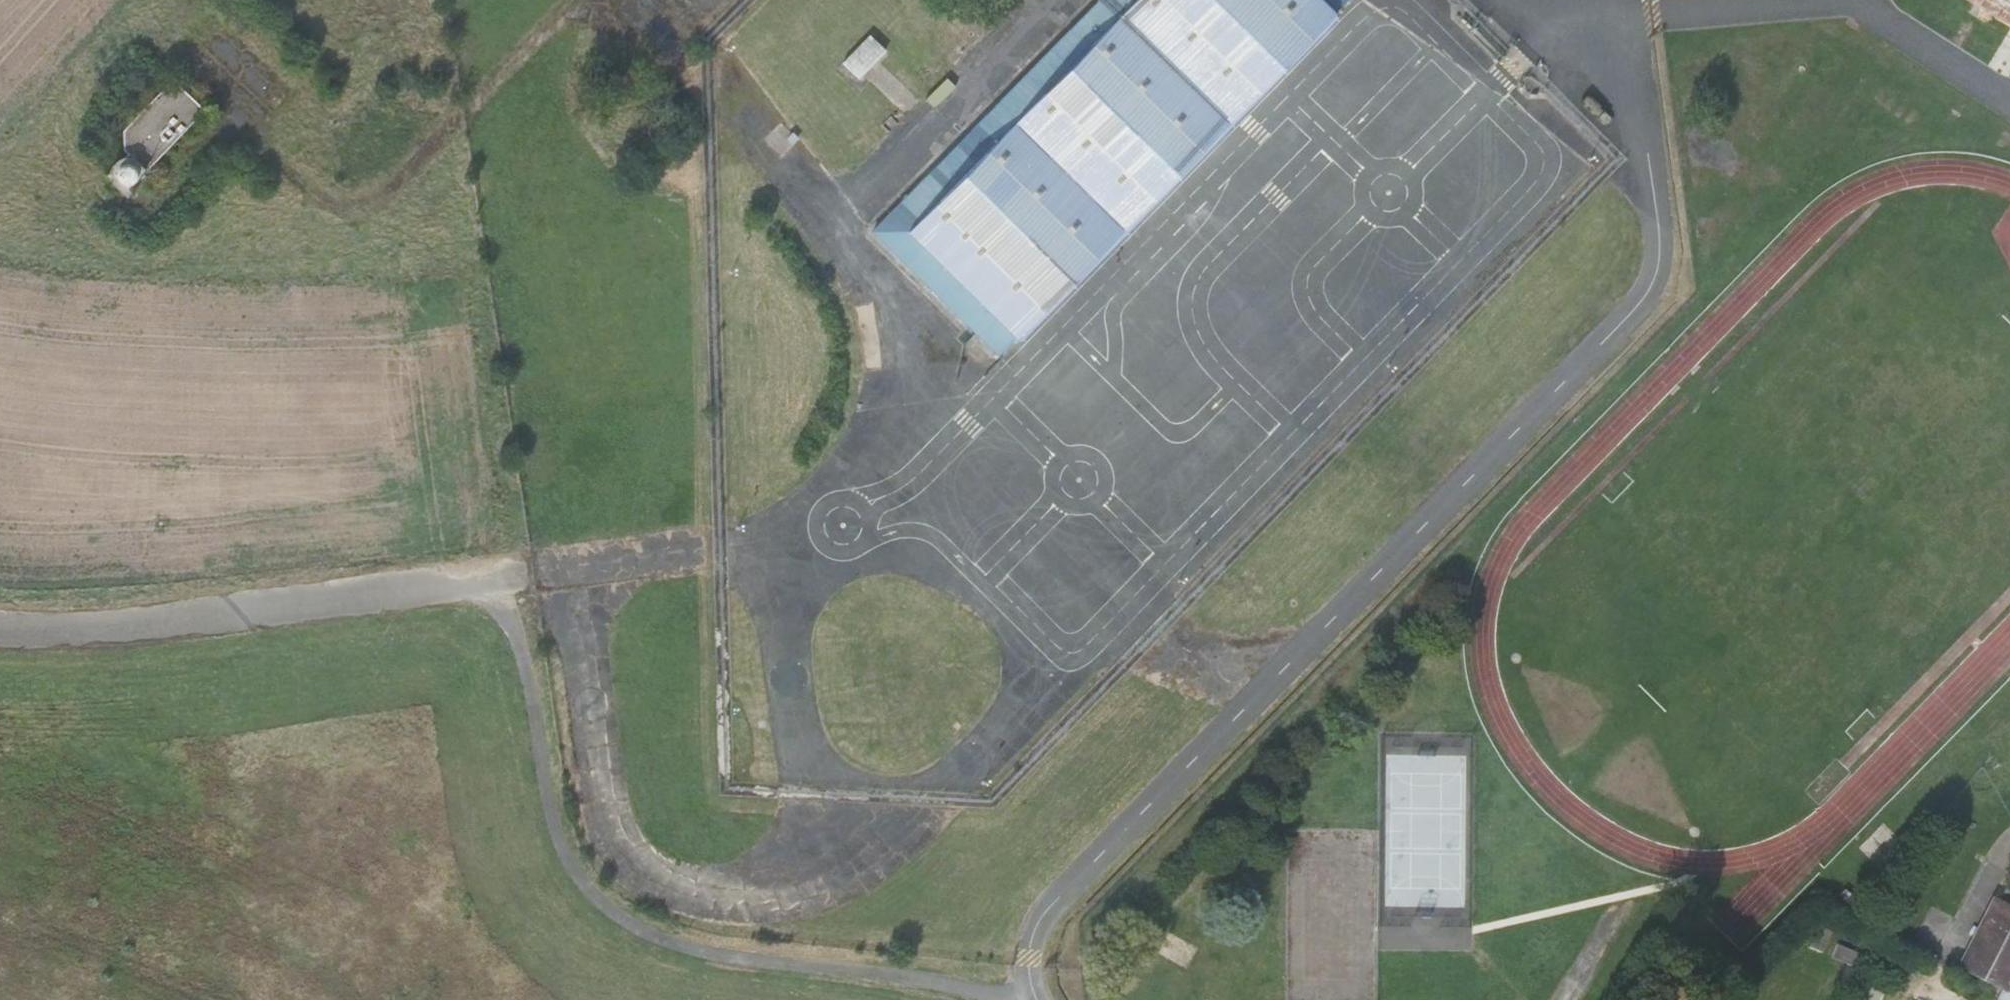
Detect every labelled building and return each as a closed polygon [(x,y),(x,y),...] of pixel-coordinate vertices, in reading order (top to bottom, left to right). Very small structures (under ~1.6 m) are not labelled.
[(873,234),(1001,363),(1359,8),(1350,0),(1108,0),(873,234)] [(2009,24),(2009,0),(1973,0),(2009,24)] [(872,35),(842,66),(860,83),(890,53),(872,35)] [(127,159),(111,175),(138,202),(156,183),(156,169),(210,116),(177,83),(128,132),(127,159)] [(1998,895),(1961,967),(2009,992),(2009,991),(2009,901),(1998,895)]
